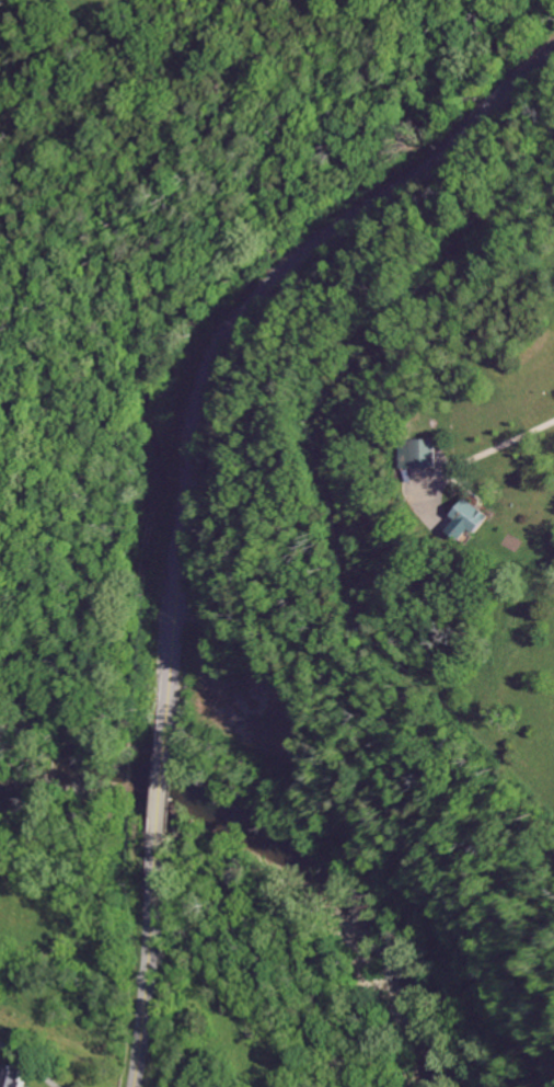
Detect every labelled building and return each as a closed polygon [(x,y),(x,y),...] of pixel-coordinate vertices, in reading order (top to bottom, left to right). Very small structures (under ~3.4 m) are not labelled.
[(438,441),(405,442),(406,470),(439,469),(438,441)] [(463,521),(454,533),(468,543),(476,532),(481,536),(494,518),(471,500),(458,518),(463,521)] [(32,1085),(28,1084),(31,1072),(15,1068),(12,1079),(0,1076),(0,1086),(32,1086),(32,1085)]
